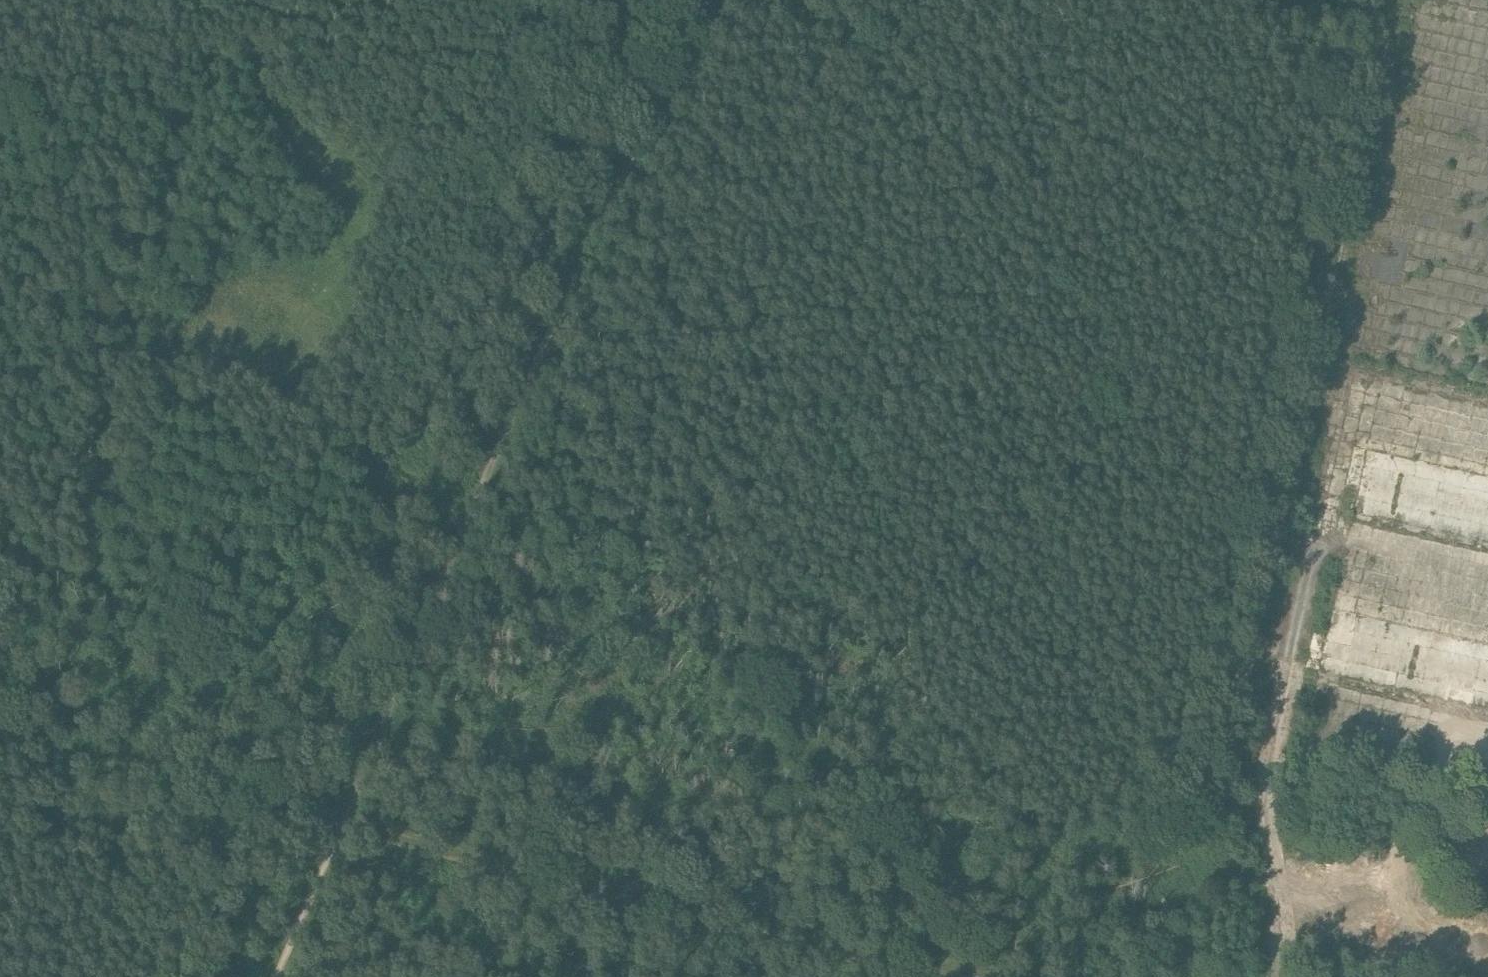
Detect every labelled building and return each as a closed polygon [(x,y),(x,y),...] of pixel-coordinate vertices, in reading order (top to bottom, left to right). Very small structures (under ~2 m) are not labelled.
[(1363,449),(1351,511),(1487,538),(1487,473),(1363,449)] [(1330,608),(1317,672),(1487,707),(1487,641),(1330,608)]
